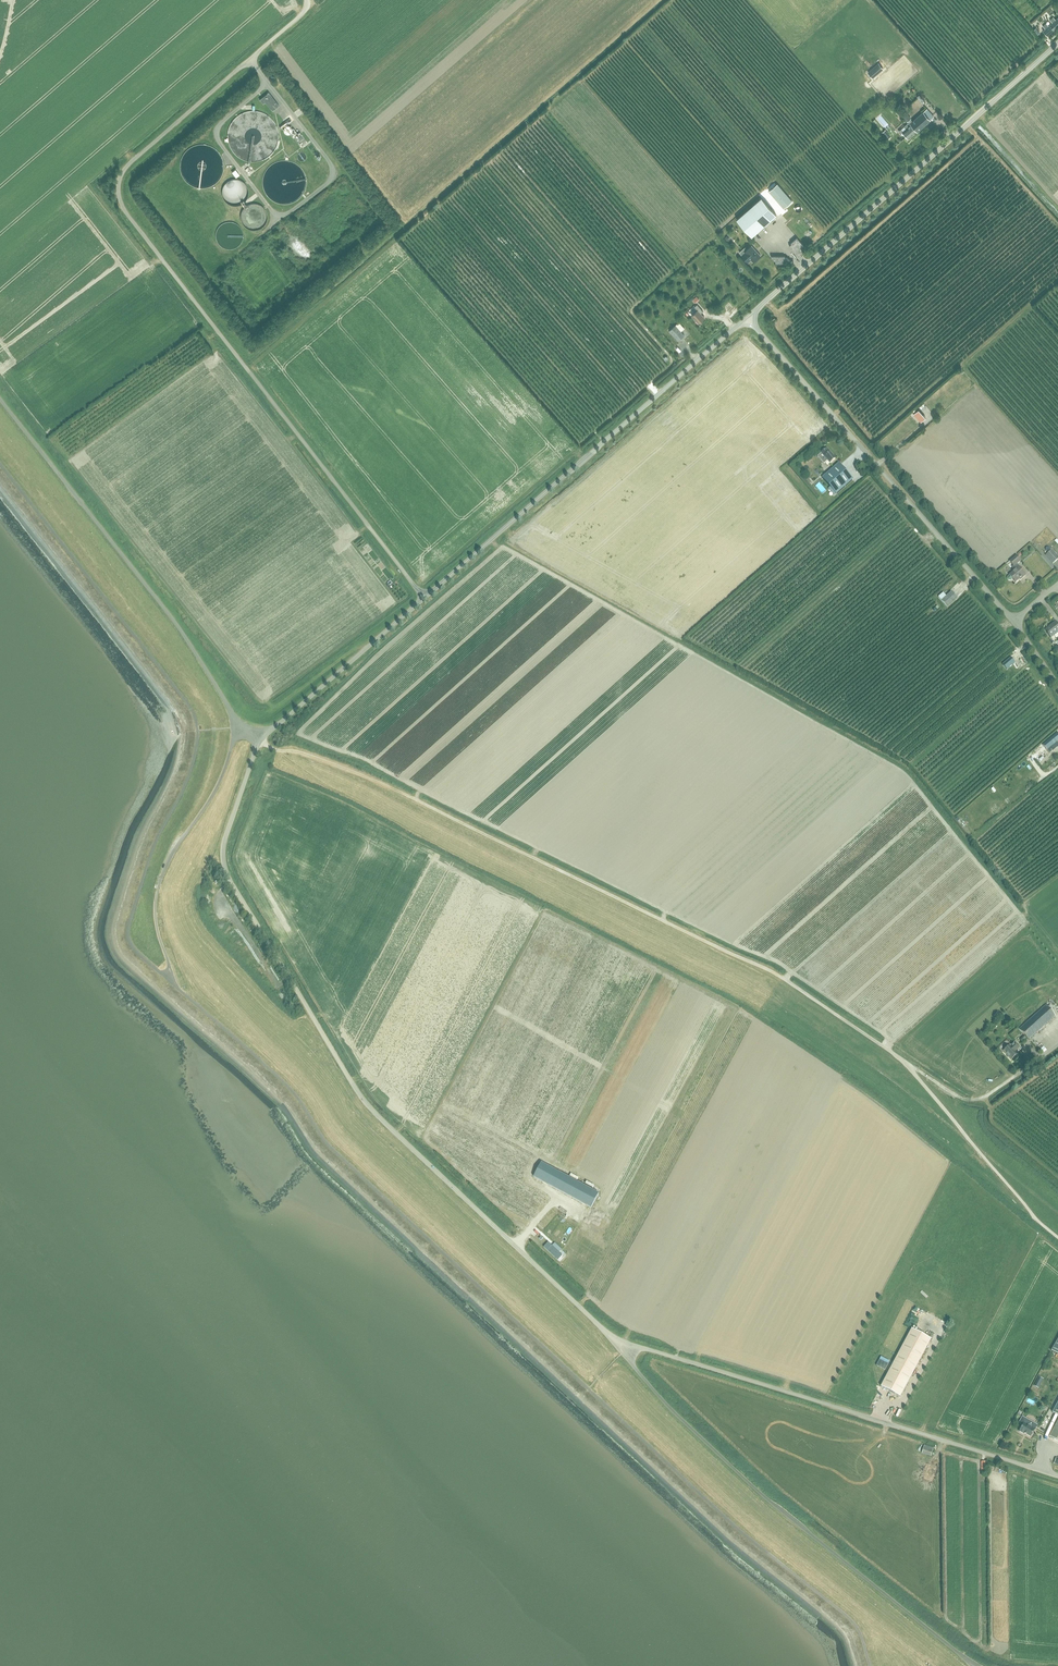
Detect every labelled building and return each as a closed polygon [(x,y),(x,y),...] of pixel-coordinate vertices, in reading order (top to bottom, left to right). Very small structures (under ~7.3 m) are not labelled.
[(1046,28),(1043,31),(1047,35),(1057,26),(1057,18),(1055,20),(1053,17),(1050,20),(1052,22),(1048,26),(1046,23),(1043,26),(1046,28)] [(883,69),(878,63),(868,72),(872,77),(879,70),(880,71),(883,69)] [(279,105),(269,92),(260,99),(263,103),(265,102),(272,110),(279,105)] [(926,109),(912,122),(910,119),(905,113),(902,116),(907,122),(907,121),(909,123),(901,129),(903,132),(908,138),(917,131),(918,132),(934,117),(926,109)] [(284,130),(285,133),(287,135),(290,135),(293,132),(292,129),(289,126),(286,127),(284,130)] [(230,172),(235,177),(238,173),(233,169),(230,172)] [(769,191),(784,208),(792,201),(777,184),(769,191)] [(776,215),(761,198),(737,219),(752,236),(776,215)] [(791,233),(784,238),(794,249),(800,243),(791,233)] [(741,254),(742,255),(748,262),(751,259),(753,262),(760,255),(752,245),(741,254)] [(692,315),(699,323),(705,318),(701,313),(703,311),(697,304),(695,307),(698,310),(692,315)] [(676,325),(675,326),(673,324),(668,328),(670,330),(669,331),(678,341),(684,335),(676,325)] [(914,414),(921,422),(926,417),(919,409),(914,414)] [(835,459),(830,453),(830,452),(827,449),(821,454),(818,457),(824,464),(827,461),(830,464),(835,459)] [(822,478),(836,494),(852,480),(853,480),(839,464),(822,478)] [(1057,559),(1057,557),(1052,550),(1046,555),(1053,563),(1057,559)] [(1014,567),(1020,561),(1016,556),(1009,562),(1014,567)] [(1019,567),(1016,564),(1014,567),(1016,570),(1009,575),(1007,576),(1007,579),(1009,580),(1011,580),(1013,579),(1015,582),(1021,577),(1022,578),(1026,575),(1019,567)] [(951,592),(946,597),(943,593),(938,597),(942,601),(941,601),(947,607),(957,599),(951,592)] [(1057,632),(1057,625),(1055,621),(1051,625),(1052,625),(1045,630),(1051,637),(1057,632)] [(1011,658),(1002,665),(1007,670),(1015,663),(1011,658)] [(1041,763),(1048,757),(1044,753),(1038,759),(1041,763)] [(1028,1040),(1055,1017),(1045,1006),(1019,1030),(1028,1040)] [(1012,1023),(1017,1028),(1020,1025),(1015,1020),(1012,1023)] [(1010,1045),(1003,1051),(1011,1060),(1018,1054),(1016,1052),(1020,1048),(1015,1042),(1011,1046),(1010,1045)] [(541,1163),(533,1177),(591,1208),(599,1194),(541,1163)] [(569,1269),(566,1271),(573,1277),(575,1275),(571,1271),(572,1271),(571,1270),(570,1270),(569,1269)] [(881,1387),(900,1397),(931,1339),(912,1329),(881,1387)] [(890,1362),(881,1357),(876,1366),(885,1370),(890,1362)] [(1030,1437),(1035,1429),(1037,1425),(1022,1417),(1018,1423),(1022,1426),(1019,1432),(1024,1434),(1030,1437)] [(1049,1437),(1057,1442),(1057,1421),(1049,1437)] [(924,1446),(922,1453),(931,1456),(933,1448),(924,1446)]
